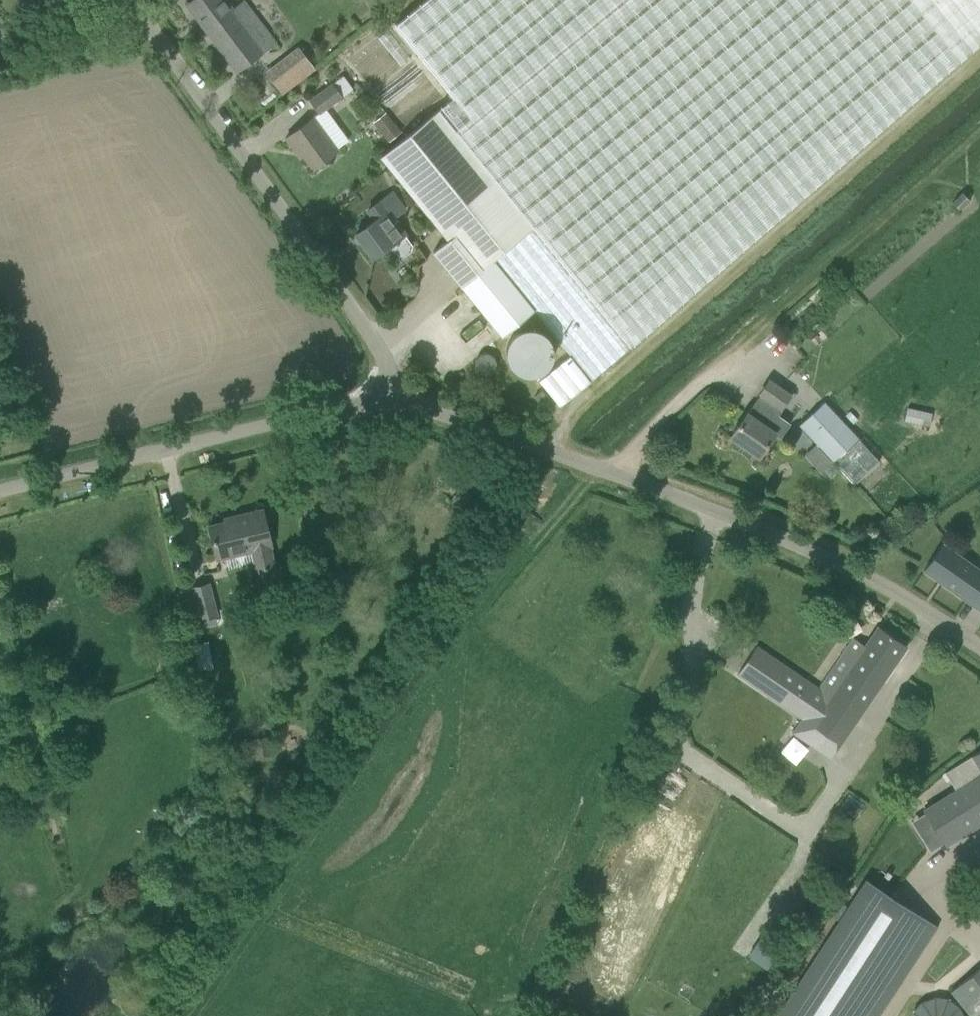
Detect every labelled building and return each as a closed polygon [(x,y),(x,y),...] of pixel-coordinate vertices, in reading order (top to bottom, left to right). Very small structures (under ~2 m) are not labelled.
[(238,71),(275,43),(243,0),(233,8),(227,0),(192,0),(187,4),(238,71)] [(559,342),(570,355),(539,381),(559,406),(979,42),(979,0),(427,0),(396,26),(454,98),(380,157),(448,241),(434,252),(502,337),(534,311),(559,342)] [(299,47),(285,57),(302,80),(316,70),(299,47)] [(343,76),(333,83),(335,86),(343,97),(351,91),(353,89),(343,76)] [(335,86),(333,83),(309,101),(319,114),(333,104),(343,97),(335,86)] [(373,122),(389,142),(402,132),(386,112),(373,122)] [(299,150),(313,169),(338,151),(314,117),(285,138),(296,152),(299,150)] [(970,201),(963,193),(952,203),(959,210),(970,201)] [(413,245),(405,234),(380,201),(368,210),(375,220),(356,234),(373,258),(388,247),(396,257),(401,258),(412,251),(413,245)] [(426,227),(431,232),(436,228),(429,221),(425,224),(426,227)] [(778,416),(782,410),(780,409),(790,395),(769,381),(760,395),(747,413),(744,417),(731,436),(759,456),(774,434),(781,439),(790,424),(778,416)] [(534,397),(544,409),(552,403),(542,390),(534,397)] [(799,426),(833,462),(859,439),(825,402),(799,426)] [(904,421),(917,424),(920,411),(907,408),(904,421)] [(271,546),(263,510),(236,517),(237,520),(209,527),(217,559),(253,550),(258,571),(274,567),(269,546),(271,546)] [(943,544),(924,571),(979,610),(979,570),(943,544)] [(208,584),(192,588),(201,619),(217,615),(208,584)] [(865,646),(853,638),(818,689),(756,647),(738,674),(802,717),(841,744),(907,647),(878,627),(865,646)] [(51,711),(48,722),(57,724),(60,713),(51,711)] [(779,749),(795,763),(807,748),(792,735),(779,749)] [(268,736),(250,740),(251,742),(243,743),(246,759),(256,757),(256,761),(272,758),(268,736)] [(979,824),(979,752),(945,774),(953,787),(911,813),(936,852),(979,824)] [(847,875),(841,871),(834,880),(841,884),(847,875)] [(793,1015),(883,1015),(943,923),(874,878),(787,1012),(793,1015)] [(971,1015),(979,1015),(979,970),(979,968),(950,989),(971,1015)]
